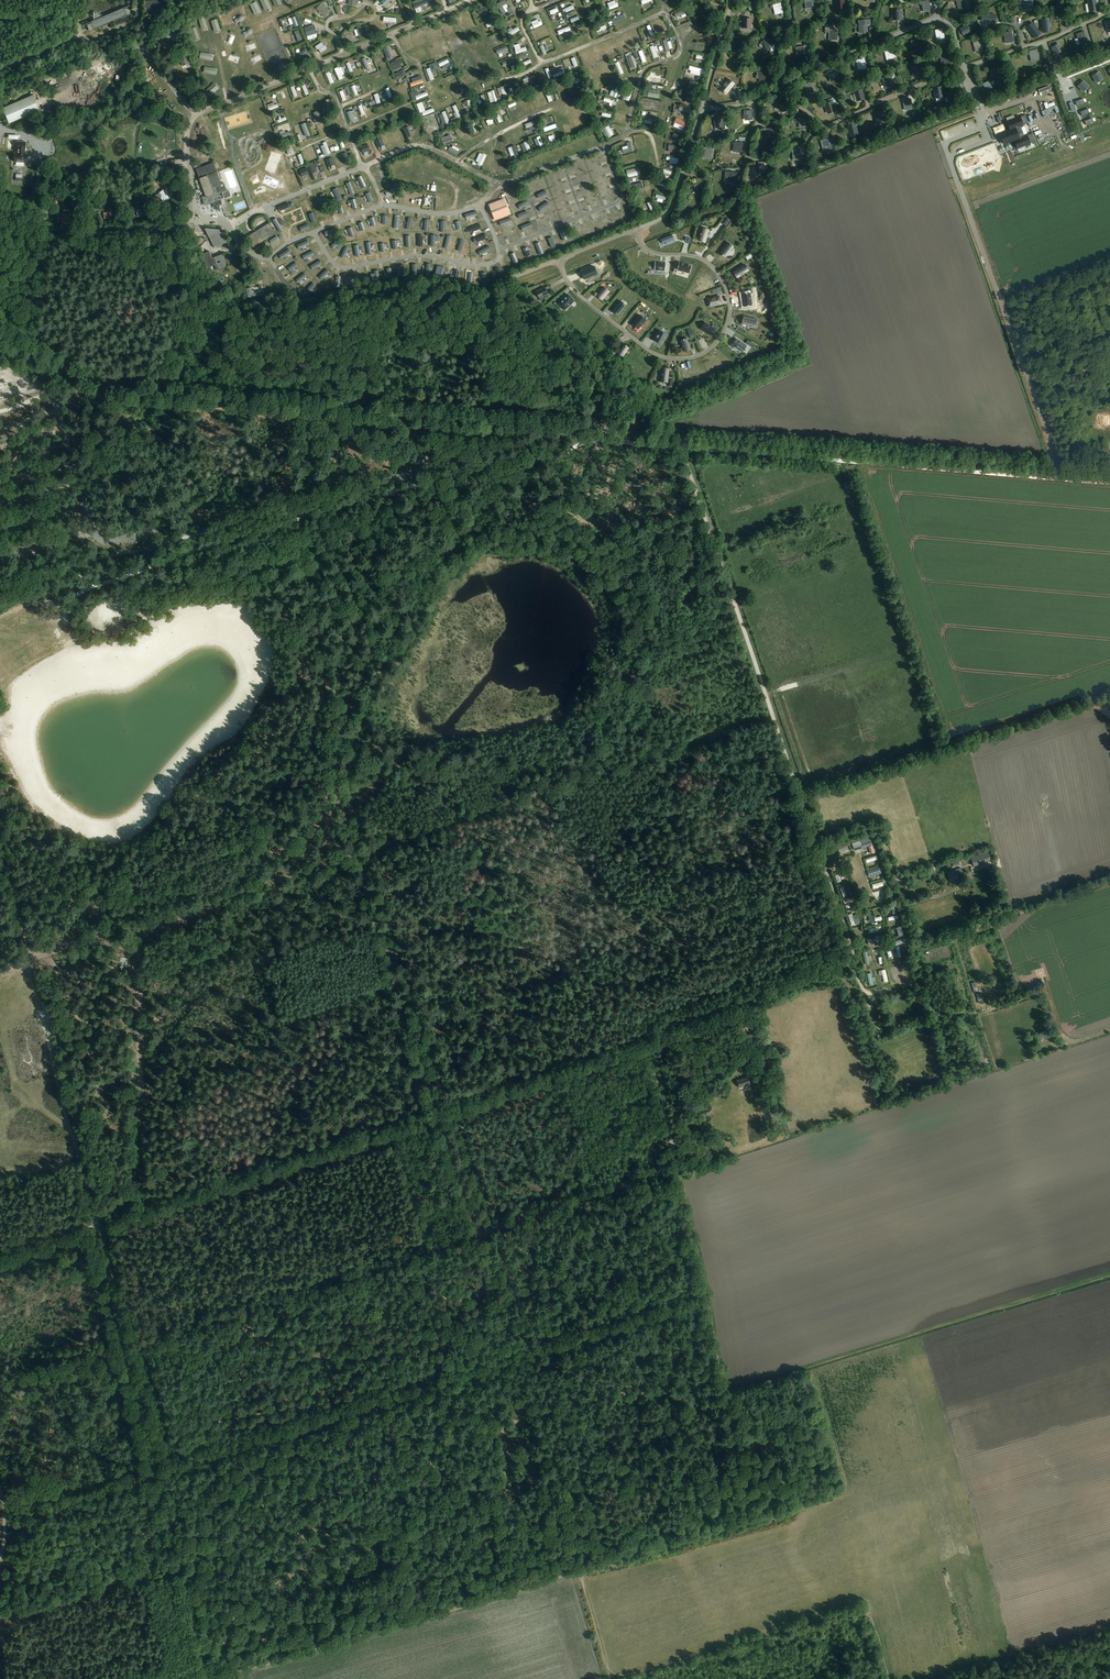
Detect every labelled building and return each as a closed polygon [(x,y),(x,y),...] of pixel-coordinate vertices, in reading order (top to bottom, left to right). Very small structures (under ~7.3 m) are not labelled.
[(145,0),(146,18),(146,15),(161,14),(160,1),(145,1),(145,0)] [(413,5),(415,9),(420,7),(429,3),(427,0),(425,0),(413,5)] [(498,3),(503,13),(512,9),(507,0),(504,0),(498,3)] [(813,8),(812,0),(804,0),(806,9),(813,8)] [(844,10),(844,0),(836,0),(835,0),(836,10),(844,10)] [(921,2),(923,12),(931,10),(929,0),(928,0),(921,2)] [(966,8),(964,0),(956,0),(958,10),(966,8)] [(1029,0),(1024,1),(1025,11),(1034,10),(1032,0),(1029,0)] [(1089,12),(1097,10),(1095,0),(1088,2),(1089,12)] [(323,3),(316,9),(324,18),(331,12),(323,3)] [(781,3),(772,5),(773,8),(773,9),(774,9),(775,13),(779,12),(779,14),(783,13),(781,3)] [(489,4),(478,9),(480,13),(491,8),(489,4)] [(565,12),(576,7),(574,4),(563,9),(565,12)] [(122,9),(130,5),(102,17),(101,16),(100,14),(98,13),(97,13),(95,12),(93,12),(93,11),(93,15),(93,16),(93,21),(83,25),(92,22),(94,29),(125,16),(122,9)] [(188,6),(182,9),(185,15),(191,12),(188,6)] [(686,8),(676,12),(677,17),(688,13),(686,8)] [(900,10),(892,10),(892,18),(892,20),(897,20),(901,20),(901,19),(903,19),(902,16),(901,16),(900,10)] [(982,13),(981,21),(987,22),(993,23),(995,23),(995,22),(995,21),(996,14),(993,14),(986,14),(982,13)] [(200,17),(203,29),(209,27),(205,15),(200,17)] [(456,16),(453,18),(458,29),(462,28),(456,16)] [(218,18),(212,20),(216,31),(222,29),(218,18)] [(539,18),(533,21),(535,27),(544,24),(543,20),(540,21),(539,18)] [(664,33),(670,30),(664,18),(658,21),(664,33)] [(743,22),(743,27),(747,27),(747,29),(751,29),(751,18),(743,18),(743,22)] [(1049,18),(1040,18),(1042,32),(1050,31),(1049,18)] [(870,19),(858,21),(860,33),(864,33),(864,34),(868,34),(867,25),(870,25),(870,19)] [(447,21),(443,23),(449,35),(453,33),(447,21)] [(1032,21),(1026,26),(1034,38),(1041,32),(1032,21)] [(681,26),(684,32),(693,28),(690,22),(681,26)] [(960,29),(964,35),(975,28),(972,22),(960,29)] [(647,32),(650,38),(656,36),(651,23),(648,25),(650,31),(647,32)] [(304,28),(307,36),(317,33),(314,25),(304,28)] [(513,26),(508,29),(511,34),(521,29),(519,25),(514,28),(513,26)] [(560,33),(572,29),(571,25),(559,29),(560,33)] [(198,26),(192,27),(195,39),(201,38),(198,26)] [(365,26),(356,29),(360,40),(368,37),(365,26)] [(539,37),(550,32),(548,27),(537,31),(539,37)] [(171,31),(172,33),(167,35),(170,41),(173,40),(175,43),(181,41),(178,35),(175,36),(174,34),(177,32),(176,29),(171,31)] [(1008,33),(1004,34),(1004,37),(1005,37),(1006,42),(1010,41),(1010,43),(1014,42),(1012,32),(1011,29),(1008,29),(1008,33)] [(837,40),(837,30),(830,30),(829,39),(837,40)] [(943,30),(935,31),(936,34),(937,39),(941,38),(942,40),(945,40),(943,30)] [(492,36),(493,39),(498,37),(499,41),(507,37),(503,31),(492,36)] [(1080,44),(1087,42),(1084,32),(1076,34),(1080,44)] [(402,39),(406,49),(413,47),(409,36),(402,39)] [(762,43),(765,42),(767,50),(774,48),(772,38),(764,40),(762,41),(762,43)] [(912,51),(919,50),(918,40),(910,41),(912,51)] [(699,41),(698,46),(700,46),(700,49),(707,51),(708,47),(710,48),(711,44),(699,41)] [(976,53),(983,52),(981,41),(973,43),(976,53)] [(321,42),(315,47),(317,50),(318,49),(321,53),(327,49),(325,46),(324,46),(324,45),(321,42)] [(544,52),(550,50),(548,43),(541,45),(544,52)] [(384,47),(388,57),(395,55),(391,44),(384,47)] [(497,49),(499,54),(510,50),(508,44),(497,49)] [(659,55),(658,51),(660,50),(658,44),(651,46),(655,57),(659,55)] [(598,47),(602,59),(606,57),(602,45),(598,47)] [(1052,49),(1056,55),(1062,51),(1058,45),(1052,49)] [(804,46),(795,47),(797,58),(805,57),(804,46)] [(306,48),(297,56),(300,60),(305,56),(309,60),(313,57),(306,48)] [(639,51),(644,62),(648,60),(643,49),(639,51)] [(733,57),(737,58),(736,60),(740,61),(742,51),(734,49),(733,53),(734,53),(733,57)] [(886,61),(894,59),(891,49),(884,51),(886,61)] [(468,51),(466,52),(465,50),(459,52),(461,58),(469,55),(468,51)] [(1031,62),(1039,60),(1036,50),(1029,52),(1031,62)] [(591,51),(584,53),(588,62),(591,60),(591,62),(595,61),(591,51)] [(948,55),(940,56),(941,66),(949,65),(948,55)] [(186,56),(180,59),(183,66),(189,64),(186,56)] [(507,64),(517,59),(516,56),(506,60),(507,64)] [(392,67),(405,62),(403,58),(391,63),(392,67)] [(856,61),(858,71),(865,70),(864,60),(856,61)] [(915,64),(916,66),(911,67),(913,77),(921,76),(918,63),(915,64)] [(701,75),(702,71),(703,68),(691,64),(690,69),(692,69),(691,72),(701,75)] [(994,76),(1001,74),(999,64),(991,66),(994,76)] [(604,67),(607,78),(613,76),(609,65),(604,67)] [(427,68),(432,80),(436,78),(432,66),(427,68)] [(396,79),(407,74),(405,70),(394,75),(396,79)] [(835,70),(827,72),(830,83),(837,80),(838,82),(844,80),(843,77),(838,79),(835,70)] [(331,83),(335,81),(330,71),(326,73),(331,83)] [(756,79),(760,79),(760,80),(763,80),(764,80),(764,82),(768,81),(767,80),(769,80),(769,77),(767,77),(766,71),(757,72),(757,75),(756,75),(756,79)] [(1103,79),(1099,73),(1093,76),(1097,83),(1103,79)] [(892,86),(889,76),(881,78),(884,88),(892,86)] [(728,78),(719,89),(726,95),(735,84),(728,78)] [(415,100),(430,95),(428,90),(420,93),(418,86),(411,88),(409,81),(397,85),(398,91),(407,88),(409,92),(412,90),(415,100)] [(992,87),(988,81),(982,84),(987,91),(992,87)] [(1078,87),(1084,92),(1088,87),(1083,81),(1078,87)] [(808,95),(815,92),(811,83),(804,85),(808,95)] [(860,89),(854,91),(857,102),(865,99),(862,89),(865,88),(864,83),(858,85),(860,89)] [(210,97),(219,88),(214,84),(206,93),(210,97)] [(506,85),(499,86),(500,95),(507,94),(506,85)] [(617,89),(613,88),(611,94),(618,97),(621,87),(618,86),(617,89)] [(935,98),(940,97),(941,101),(943,100),(941,87),(933,88),(935,98)] [(494,98),(495,101),(498,100),(496,89),(488,91),(490,99),(494,98)] [(279,93),(282,101),(285,100),(285,98),(288,97),(286,91),(279,93)] [(537,94),(533,95),(538,107),(542,105),(537,94)] [(2,108),(9,124),(39,110),(32,95),(2,108)] [(605,100),(608,101),(607,104),(616,106),(618,100),(605,97),(605,100)] [(779,109),(785,108),(782,98),(774,100),(776,107),(779,106),(779,109)] [(828,100),(829,102),(823,105),(827,114),(834,112),(831,102),(833,101),(832,98),(828,100)] [(904,111),(912,110),(910,99),(903,101),(904,111)] [(521,102),(525,112),(529,110),(525,100),(521,102)] [(280,106),(278,103),(276,103),(275,101),(268,103),(270,109),(280,106)] [(456,111),(454,112),(456,116),(453,118),(454,121),(463,117),(457,103),(453,105),(456,111)] [(1043,108),(1053,134),(1064,130),(1054,104),(1043,108)] [(425,115),(436,110),(435,106),(423,111),(425,115)] [(508,108),(512,117),(517,115),(513,106),(508,108)] [(352,122),(358,119),(354,109),(348,111),(352,122)] [(745,121),(753,120),(752,110),(744,111),(745,121)] [(876,122),(884,121),(882,111),(874,112),(876,122)] [(490,126),(489,123),(491,123),(488,114),(482,115),(486,127),(490,126)] [(428,128),(433,126),(429,115),(424,117),(428,128)] [(1010,130),(1000,134),(1001,136),(1002,135),(1004,142),(1003,142),(1004,144),(1014,140),(1017,148),(1035,141),(1032,134),(1024,136),(1020,126),(1028,123),(1025,115),(1007,122),(1010,130)] [(722,116),(714,118),(715,128),(720,127),(720,130),(724,129),(724,127),(722,116)] [(588,117),(584,118),(584,122),(581,122),(582,129),(590,127),(588,117)] [(677,117),(676,120),(678,121),(676,124),(686,128),(688,121),(677,117)] [(800,129),(808,127),(806,118),(798,119),(796,120),(796,123),(799,122),(800,129)] [(528,127),(530,126),(531,129),(538,127),(535,119),(526,123),(528,127)] [(304,125),(301,126),(305,136),(312,134),(306,120),(303,122),(304,125)] [(319,124),(323,135),(329,132),(326,122),(319,124)] [(849,135),(857,133),(854,123),(846,125),(849,135)] [(773,140),(774,130),(774,127),(771,127),(770,130),(766,130),(765,140),(773,140)] [(1092,127),(1090,135),(1098,137),(1100,129),(1092,127)] [(278,134),(279,138),(292,134),(291,130),(287,131),(286,129),(281,131),(281,133),(278,134)] [(560,135),(558,136),(557,133),(549,137),(552,143),(562,138),(560,135)] [(328,140),(324,141),(325,144),(322,145),(325,154),(331,152),(328,140)] [(833,145),(829,146),(828,140),(820,142),(823,152),(827,151),(828,154),(834,153),(833,145)] [(25,154),(25,142),(17,141),(16,153),(14,153),(13,162),(26,163),(27,154),(25,154)] [(629,148),(623,148),(624,152),(634,151),(633,141),(628,141),(629,148)] [(669,150),(681,152),(682,145),(670,143),(669,150)] [(740,154),(741,144),(734,143),(732,153),(740,154)] [(453,144),(450,150),(459,154),(461,151),(459,150),(460,147),(453,144)] [(315,159),(319,157),(315,145),(310,147),(315,159)] [(710,160),(713,147),(710,147),(709,150),(704,149),(702,159),(710,160)] [(793,162),(801,161),(800,150),(792,151),(793,162)] [(484,164),(488,154),(483,152),(479,162),(484,164)] [(296,165),(305,163),(303,154),(297,155),(298,161),(295,162),(296,165)] [(490,155),(486,166),(490,168),(495,157),(490,155)] [(1053,156),(1046,159),(1049,165),(1055,162),(1053,156)] [(283,161),(286,170),(292,168),(289,159),(283,161)] [(318,171),(317,167),(320,166),(319,161),(311,162),(313,172),(318,171)] [(224,183),(221,184),(214,162),(196,169),(206,196),(203,197),(205,205),(222,199),(220,194),(219,194),(218,193),(224,190),(227,189),(224,183)] [(760,174),(767,173),(766,163),(759,164),(760,174)] [(640,166),(627,169),(629,177),(642,174),(640,166)] [(302,167),(298,169),(302,180),(307,178),(302,167)] [(290,185),(295,182),(291,171),(285,174),(290,185)] [(736,184),(737,174),(729,173),(728,183),(736,184)] [(278,189),(284,186),(280,176),(273,179),(278,189)] [(395,184),(393,176),(382,179),(383,183),(386,182),(388,186),(395,184)] [(702,191),(704,178),(701,178),(701,180),(695,179),(694,189),(702,191)] [(266,194),(273,192),(270,180),(263,182),(266,194)] [(165,189),(155,196),(158,199),(162,196),(166,202),(167,201),(172,198),(165,189)] [(229,190),(222,193),(224,199),(231,196),(229,190)] [(504,199),(489,204),(490,206),(490,207),(495,219),(510,214),(504,199)] [(50,205),(54,208),(59,203),(56,200),(50,205)] [(649,203),(646,204),(650,213),(656,210),(652,200),(648,202),(649,203)] [(141,202),(138,203),(137,201),(135,202),(138,216),(146,215),(144,204),(142,204),(141,202)] [(61,214),(61,220),(59,220),(59,223),(71,223),(71,220),(72,220),(72,213),(61,214)] [(253,247),(275,233),(269,223),(247,237),(253,247)] [(205,228),(209,237),(214,248),(227,242),(222,231),(224,230),(205,228)] [(705,243),(709,231),(702,229),(698,241),(701,242),(700,243),(702,243),(702,242),(705,243)] [(267,242),(271,249),(281,243),(279,240),(282,238),(279,234),(267,242)] [(674,239),(672,235),(661,239),(662,244),(666,242),(674,239)] [(379,255),(386,253),(383,241),(375,243),(379,255)] [(725,258),(733,247),(727,243),(719,254),(722,256),(721,256),(722,257),(723,256),(725,258)] [(357,251),(364,262),(370,258),(364,247),(357,251)] [(754,251),(747,256),(749,259),(756,254),(754,251)] [(210,252),(202,255),(207,268),(215,265),(217,270),(227,266),(222,254),(212,258),(210,252)] [(349,253),(342,256),(348,267),(355,264),(349,253)] [(675,268),(674,272),(677,273),(677,270),(689,273),(691,266),(679,262),(677,269),(675,268)] [(658,263),(656,271),(665,274),(667,266),(664,265),(664,266),(662,266),(662,265),(658,263)] [(746,269),(747,268),(746,267),(746,268),(744,265),(733,272),(737,278),(748,271),(746,269)] [(594,266),(581,272),(584,279),(597,274),(594,266)] [(302,279),(295,288),(300,292),(306,282),(302,279)] [(540,299),(549,294),(546,289),(548,289),(545,284),(542,286),(543,288),(536,292),(540,299)] [(252,287),(246,288),(249,299),(262,295),(261,290),(253,292),(252,287)] [(603,301),(610,293),(604,288),(597,297),(600,299),(599,299),(600,300),(600,299),(603,301)] [(743,306),(752,305),(750,293),(752,293),(751,290),(746,291),(746,294),(742,295),(743,306)] [(568,294),(558,303),(565,310),(574,301),(568,294)] [(708,299),(709,307),(720,304),(719,296),(708,299)] [(620,301),(612,310),(618,315),(626,306),(620,301)] [(632,324),(638,329),(646,320),(640,314),(632,324)] [(755,327),(756,319),(743,317),(743,320),(742,319),(742,321),(743,321),(742,324),(755,327)] [(705,322),(700,329),(711,336),(715,329),(705,322)] [(668,336),(661,332),(654,342),(661,346),(668,336)] [(687,338),(680,341),(683,352),(691,350),(687,338)] [(743,352),(746,346),(736,339),(733,344),(732,343),(730,346),(733,347),(734,346),(743,352)] [(749,348),(750,346),(754,348),(756,345),(750,341),(748,340),(746,343),(748,344),(747,346),(749,348)] [(623,357),(630,348),(627,347),(627,346),(626,345),(626,346),(624,344),(617,353),(623,357)] [(668,382),(670,369),(663,368),(661,381),(664,382),(665,383),(665,382),(668,382)] [(105,624),(109,622),(109,623),(118,620),(114,609),(101,613),(105,624)] [(854,850),(872,844),(869,834),(863,836),(864,839),(852,843),(854,850)] [(970,857),(974,867),(991,861),(988,851),(970,857)] [(866,865),(878,861),(876,857),(865,861),(866,865)] [(961,868),(948,872),(951,881),(956,880),(954,875),(962,872),(961,868)] [(1050,1031),(1034,1036),(1036,1043),(1052,1037),(1050,1031)] [(747,1076),(737,1080),(739,1087),(750,1083),(747,1076)]
